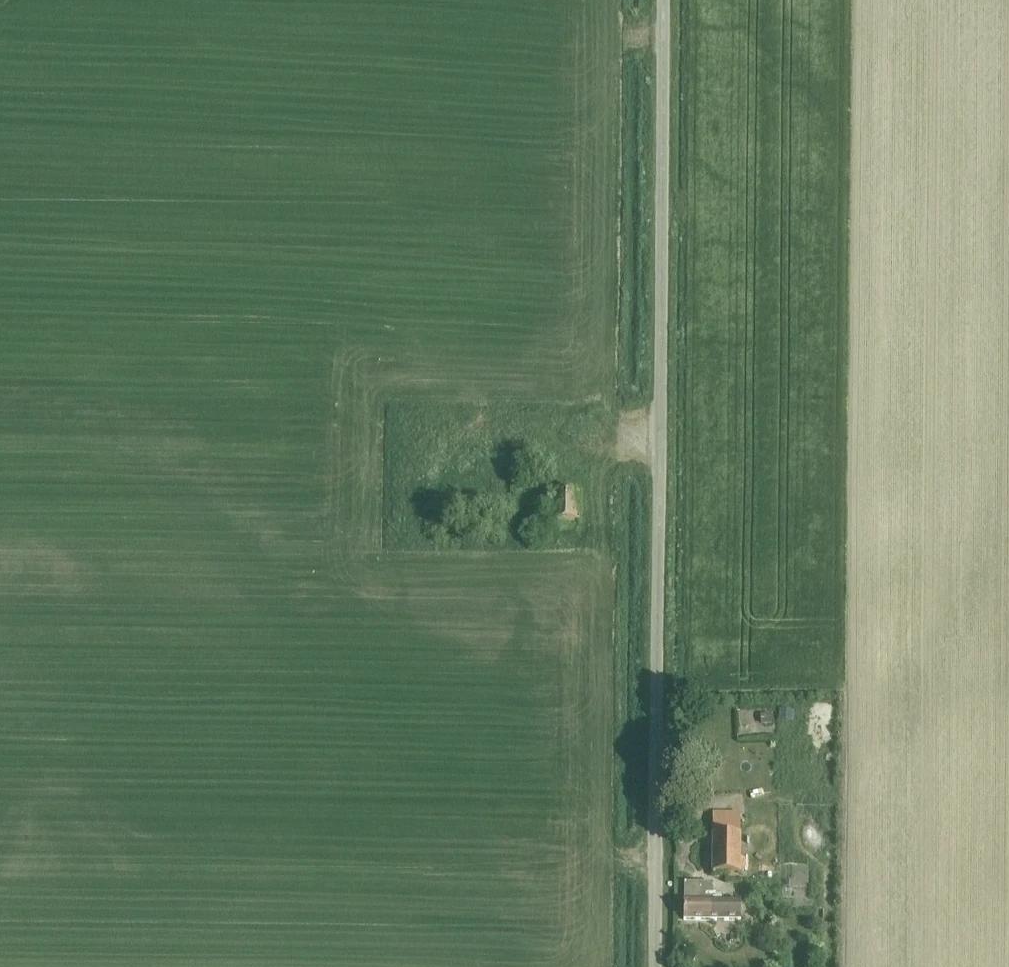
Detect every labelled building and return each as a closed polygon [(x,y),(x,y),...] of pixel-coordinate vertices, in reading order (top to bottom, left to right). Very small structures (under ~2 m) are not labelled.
[(551,522),(579,522),(580,496),(552,495),(551,522)] [(712,875),(717,875),(740,875),(741,835),(712,834),(712,875)] [(683,902),(683,921),(739,921),(739,901),(714,900),(713,884),(684,883),(684,902),(683,902)]
